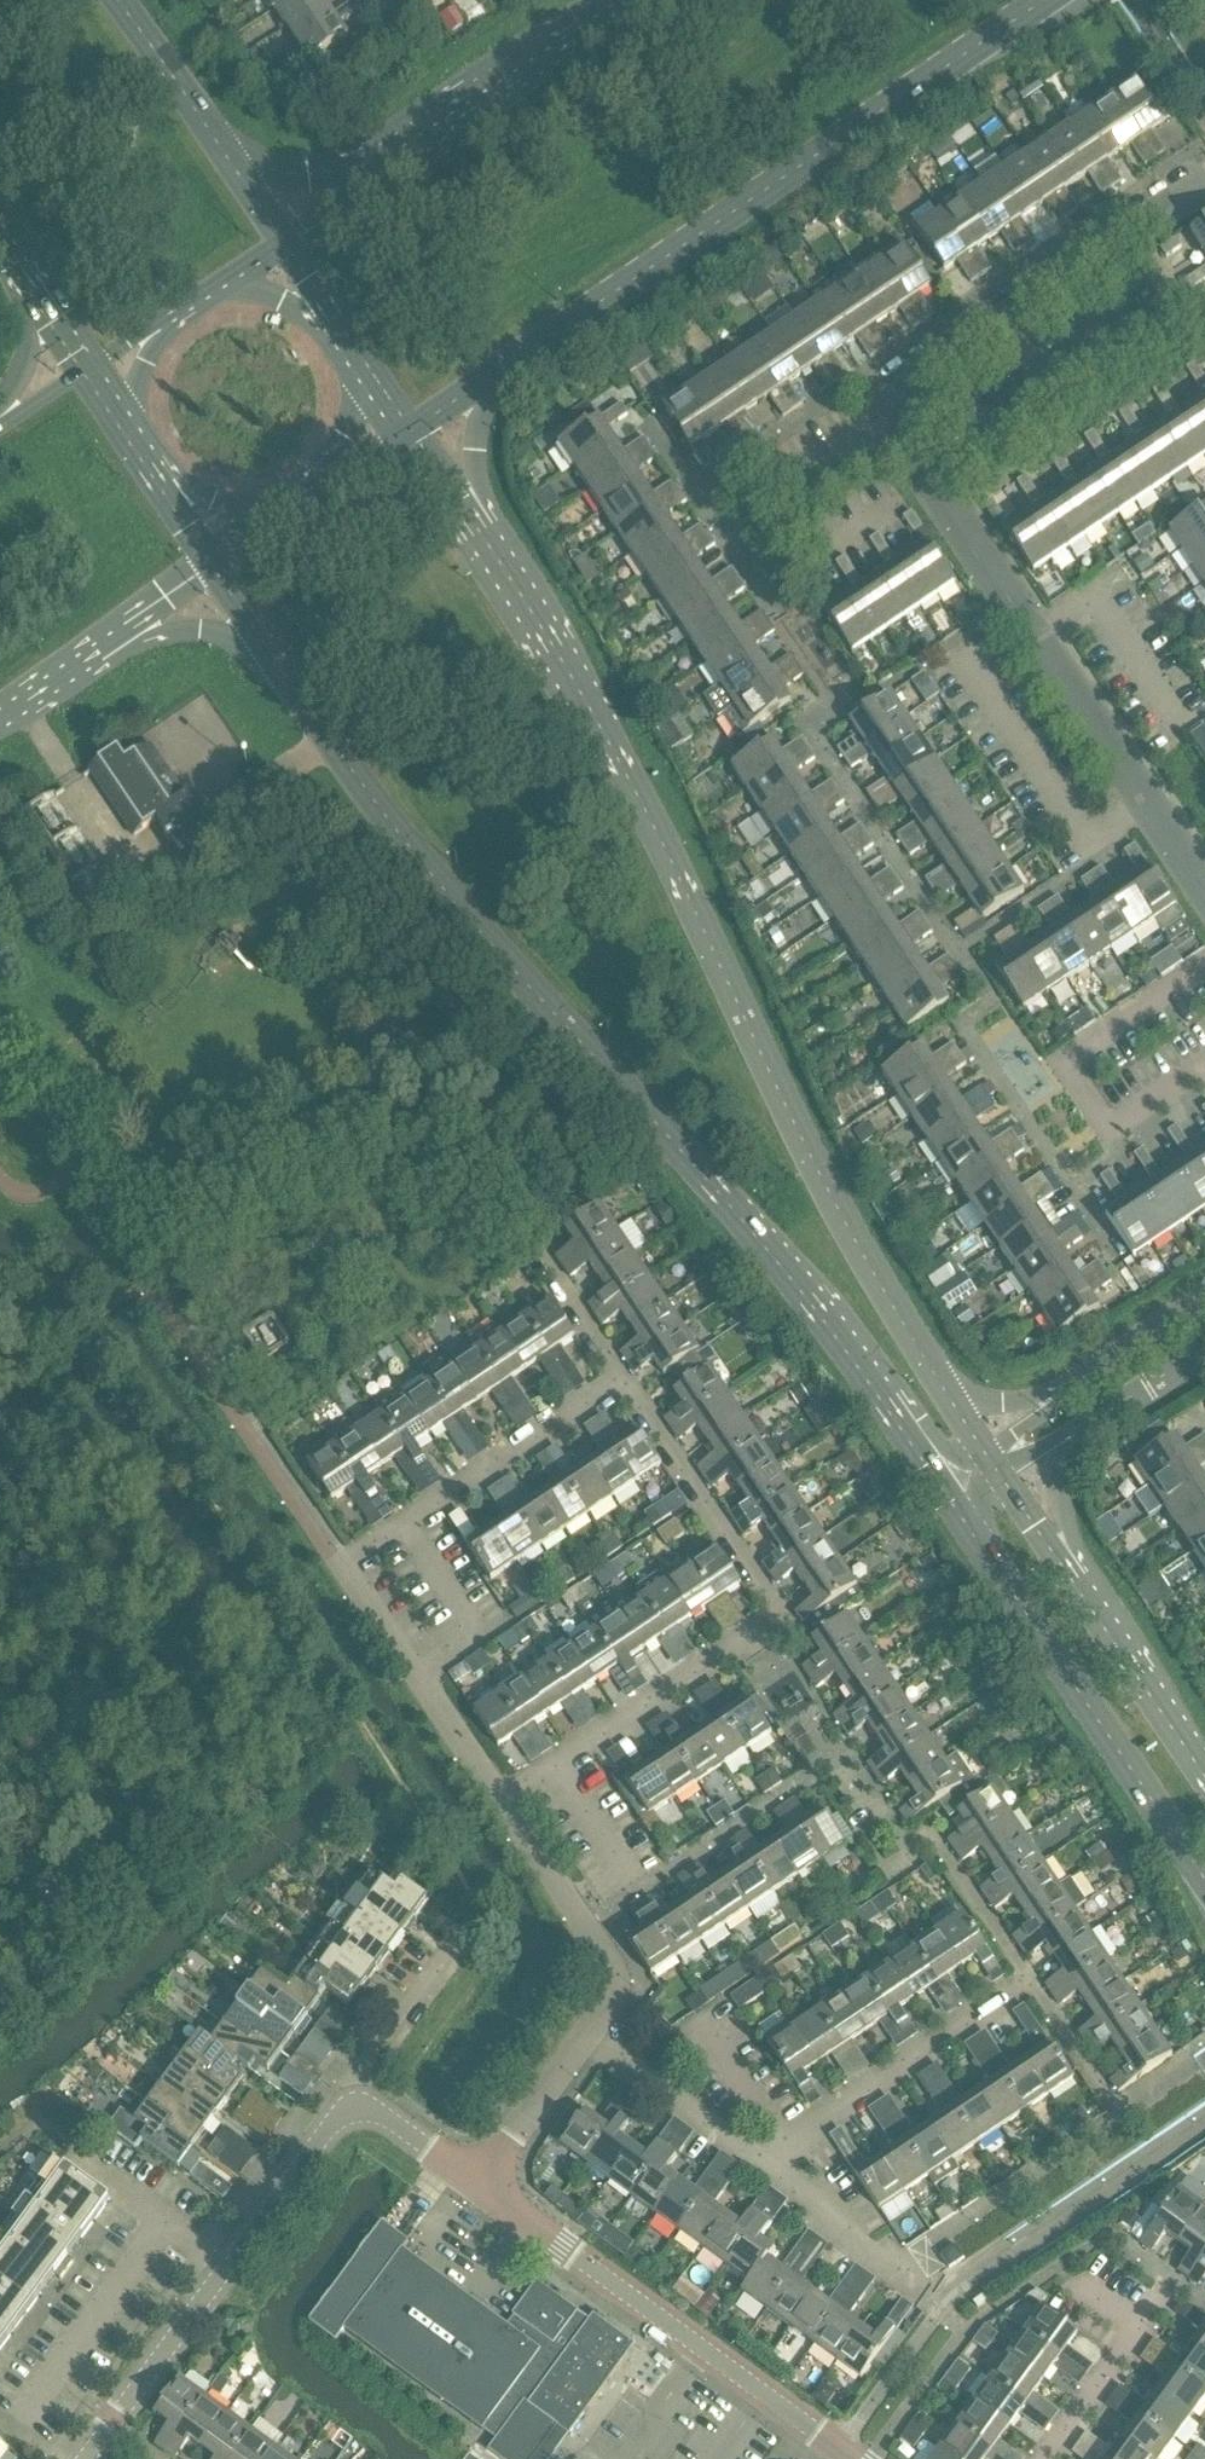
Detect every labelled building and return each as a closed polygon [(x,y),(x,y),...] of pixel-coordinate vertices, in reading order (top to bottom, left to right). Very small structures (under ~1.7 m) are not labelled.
[(276,12),(294,0),(269,0),(276,12)] [(276,12),(288,29),(326,3),(324,0),(294,0),(276,12)] [(353,14),(366,5),(363,0),(356,0),(348,6),(353,14)] [(326,3),(288,29),(299,46),(338,20),(334,15),(326,3)] [(353,14),(348,6),(334,15),(338,20),(299,46),(311,63),(349,37),(340,23),(353,14)] [(456,15),(444,23),(450,33),(463,25),(456,15)] [(1136,81),(1115,96),(1157,158),(1166,152),(1152,130),(1164,122),(1136,81)] [(1013,89),(1004,95),(1010,103),(1018,98),(1013,89)] [(1093,111),(1120,151),(1131,144),(1146,165),(1157,158),(1115,96),(1093,111)] [(1120,151),(1093,111),(1071,126),(1113,188),(1123,181),(1109,159),(1120,151)] [(1049,140),(1076,181),(1088,173),(1103,195),(1113,188),(1071,126),(1049,140)] [(1028,155),(1069,217),(1079,210),(1065,189),(1076,181),(1049,140),(1028,155)] [(1005,170),(1033,210),(1044,202),(1059,224),(1069,217),(1028,155),(1005,170)] [(983,184),(1025,247),(1035,240),(1020,218),(1033,210),(1005,170),(983,184)] [(962,199),(989,240),(1000,232),(1015,253),(1025,247),(983,184),(962,199)] [(857,198),(847,205),(852,213),(862,206),(857,198)] [(940,213),(981,276),(992,269),(977,248),(989,240),(962,199),(940,213)] [(981,276),(940,213),(917,229),(945,269),(957,261),(971,283),(981,276)] [(1204,249),(1204,224),(1192,233),(1204,250),(1204,249)] [(1161,249),(1167,257),(1183,247),(1177,238),(1161,249)] [(881,261),(923,323),(934,316),(919,294),(931,286),(904,246),(881,261)] [(761,249),(752,255),(765,272),(773,267),(761,249)] [(860,275),(887,316),(899,308),(913,330),(923,323),(881,261),(860,275)] [(759,266),(737,282),(746,293),(767,278),(759,266)] [(1204,281),(1198,273),(1184,282),(1189,291),(1204,281)] [(838,290),(880,352),(890,345),(875,323),(887,316),(860,275),(838,290)] [(880,352),(838,290),(816,305),(844,345),(855,337),(870,359),(880,352)] [(795,319),(836,381),(847,374),(832,353),(844,345),(816,305),(795,319)] [(692,311),(683,317),(689,325),(698,319),(692,311)] [(773,334),(800,374),(812,366),(826,388),(836,381),(795,319),(773,334)] [(751,349),(792,411),(803,404),(788,382),(800,374),(773,334),(751,349)] [(729,364),(756,404),(768,396),(782,418),(792,411),(751,349),(729,364)] [(630,354),(621,360),(630,374),(639,368),(630,354)] [(1204,377),(1204,376),(1195,362),(1186,368),(1196,382),(1204,377)] [(707,378),(749,440),(759,433),(745,411),(756,404),(729,364),(707,378)] [(1196,382),(1204,396),(1204,377),(1196,382)] [(686,393),(713,433),(724,425),(739,447),(749,440),(707,378),(686,393)] [(1163,405),(1171,399),(1162,385),(1153,391),(1163,405)] [(713,433),(686,393),(663,408),(690,448),(691,448),(705,470),(716,462),(701,441),(713,433)] [(1204,421),(1204,398),(1194,405),(1204,421)] [(1163,405),(1172,420),(1177,416),(1204,457),(1204,456),(1204,421),(1194,405),(1181,414),(1171,399),(1163,405)] [(574,468),(614,441),(607,429),(628,415),(621,404),(599,418),(559,445),(574,468)] [(1129,428),(1138,422),(1128,408),(1119,413),(1129,428)] [(1160,428),(1187,468),(1204,457),(1177,416),(1172,420),(1160,428)] [(1138,422),(1129,428),(1138,442),(1143,439),(1170,480),(1187,468),(1160,428),(1147,436),(1138,422)] [(1094,451),(1103,445),(1093,431),(1085,437),(1094,451)] [(614,441),(574,468),(588,490),(650,448),(644,438),(622,452),(614,441)] [(1126,451),(1153,491),(1170,480),(1143,439),(1138,442),(1126,451)] [(1103,445),(1094,451),(1104,466),(1109,462),(1136,503),(1153,491),(1126,451),(1113,460),(1103,445)] [(603,511),(643,484),(636,473),(657,458),(650,448),(588,490),(603,511)] [(1061,474),(1069,468),(1060,453),(1051,459),(1061,474)] [(1092,474),(1119,514),(1136,503),(1109,462),(1104,466),(1092,474)] [(1069,468),(1061,474),(1070,488),(1075,485),(1102,526),(1119,514),(1092,474),(1079,482),(1069,468)] [(1027,497),(1036,491),(1026,476),(1017,482),(1027,497)] [(618,533),(680,491),(673,481),(651,495),(643,484),(603,511),(618,533)] [(1058,497),(1085,537),(1102,526),(1075,485),(1070,488),(1058,497)] [(632,555),(672,527),(665,516),(686,501),(680,491),(618,533),(632,555)] [(1036,491),(1027,497),(1036,511),(1040,508),(1068,549),(1085,537),(1058,497),(1045,505),(1036,491)] [(992,499),(984,505),(994,521),(1003,515),(992,499)] [(1023,520),(1051,560),(1068,549),(1040,508),(1036,511),(1023,520)] [(1181,549),(1204,534),(1204,509),(1170,532),(1181,549)] [(913,534),(922,528),(911,512),(903,518),(913,534)] [(1051,560),(1023,520),(1006,531),(1034,572),(1051,560)] [(647,576),(709,535),(702,524),(680,539),(672,527),(632,555),(647,576)] [(1181,549),(1193,566),(1204,558),(1204,534),(1181,549)] [(709,535),(647,576),(661,598),(702,571),(694,559),(716,545),(709,535)] [(879,556),(888,550),(878,535),(869,541),(879,556)] [(910,555),(938,596),(955,584),(928,544),(910,555)] [(1115,544),(1108,549),(1116,560),(1123,556),(1115,544)] [(888,550),(879,556),(889,570),(893,567),(921,607),(938,596),(910,555),(897,564),(888,550)] [(572,553),(569,555),(574,563),(579,559),(582,558),(580,555),(572,553)] [(1146,553),(1133,562),(1141,573),(1154,565),(1146,553)] [(845,578),(854,572),(844,558),(836,564),(845,578)] [(1193,566),(1204,584),(1204,583),(1204,558),(1193,566)] [(876,579),(903,619),(921,607),(893,567),(889,570),(876,579)] [(676,620),(738,578),(731,568),(710,583),(702,571),(661,598),(676,620)] [(854,572),(845,578),(855,593),(859,590),(886,631),(903,619),(876,579),(864,587),(854,572)] [(1164,574),(1158,578),(1163,586),(1170,582),(1164,574)] [(738,578),(676,620),(691,642),(731,615),(723,603),(745,589),(738,578)] [(811,581),(802,587),(813,603),(821,597),(811,581)] [(842,602),(869,642),(886,631),(859,590),(855,593),(842,602)] [(869,642),(842,602),(825,613),(852,654),(869,642)] [(1178,607),(1166,614),(1173,625),(1186,619),(1178,607)] [(731,615),(691,642),(705,664),(767,622),(760,612),(739,626),(731,615)] [(767,622),(705,664),(720,685),(760,658),(752,647),(774,632),(767,622)] [(760,658),(720,685),(734,707),(796,666),(790,655),(768,670),(760,658)] [(796,666),(734,707),(722,715),(737,738),(742,735),(747,743),(764,732),(759,724),(790,703),(782,690),(803,676),(796,666)] [(923,675),(912,682),(927,704),(938,696),(923,675)] [(652,677),(645,683),(652,693),(660,688),(652,677)] [(673,685),(653,698),(669,719),(687,706),(673,685)] [(844,760),(906,718),(891,695),(851,722),(859,735),(838,749),(844,760)] [(906,718),(844,760),(851,770),(873,755),(881,767),(921,739),(906,718)] [(671,721),(656,729),(671,753),(685,745),(671,721)] [(1187,734),(1204,760),(1204,732),(1200,725),(1187,734)] [(731,767),(746,790),(808,748),(802,738),(780,753),(771,740),(731,767)] [(873,802),(935,761),(921,739),(881,767),(888,778),(867,793),(873,802)] [(174,842),(203,823),(151,746),(125,764),(117,752),(90,771),(134,837),(159,820),(174,842)] [(761,812),(801,785),(793,773),(815,758),(808,748),(746,790),(761,812)] [(910,810),(950,783),(935,761),(873,802),(880,813),(902,799),(910,810)] [(801,785),(761,812),(775,833),(837,792),(831,781),(809,796),(801,785)] [(950,783),(910,810),(918,822),(896,837),(903,847),(965,805),(950,783)] [(790,855),(830,828),(823,816),(844,802),(837,792),(775,833),(790,855)] [(124,897),(103,866),(56,796),(23,818),(91,919),(124,897)] [(965,805),(903,847),(910,857),(932,843),(940,854),(980,827),(965,805)] [(1021,823),(1011,830),(1015,837),(1025,830),(1021,823)] [(830,828),(790,855),(805,877),(867,836),(860,825),(838,839),(830,828)] [(933,890),(994,848),(980,827),(940,854),(947,866),(926,880),(933,890)] [(819,899),(860,872),(852,860),(874,845),(867,836),(805,877),(819,899)] [(1127,882),(1154,923),(1155,923),(1163,935),(1185,920),(1135,845),(1124,853),(1139,874),(1127,882)] [(969,897),(1009,870),(994,848),(933,890),(940,901),(961,886),(969,897)] [(751,856),(742,862),(747,870),(757,864),(751,856)] [(1154,923),(1127,882),(1116,890),(1101,868),(1091,875),(1132,937),(1154,923)] [(834,920),(896,879),(889,869),(868,884),(860,872),(819,899),(834,920)] [(1009,870),(969,897),(977,909),(955,923),(962,934),(984,919),(1024,893),(1009,870)] [(1132,937),(1091,875),(1081,882),(1095,904),(1084,911),(1111,952),(1132,937)] [(848,942),(889,915),(882,904),(903,889),(896,879),(834,920),(848,942)] [(766,886),(757,891),(764,904),(774,898),(766,886)] [(1047,904),(1089,966),(1111,952),(1084,911),(1072,919),(1058,897),(1047,904)] [(1040,941),(1067,981),(1089,966),(1047,904),(1037,911),(1052,933),(1040,941)] [(767,905),(756,912),(764,923),(775,915),(767,905)] [(863,964),(926,923),(919,912),(897,927),(889,915),(848,942),(863,964)] [(926,923),(863,964),(877,986),(918,959),(911,947),(932,933),(926,923)] [(1067,981),(1040,941),(1029,948),(1014,927),(1004,934),(1046,996),(1067,981)] [(777,931),(769,936),(776,947),(784,942),(777,931)] [(1046,996),(1004,934),(994,940),(1008,962),(996,970),(1023,1011),(1046,996)] [(918,959),(877,986),(892,1007),(954,966),(947,955),(926,970),(918,959)] [(954,966),(892,1007),(907,1030),(948,1003),(939,990),(961,976),(954,966)] [(1152,969),(1139,978),(1145,988),(1159,979),(1152,969)] [(1078,1020),(1067,1027),(1074,1037),(1085,1030),(1078,1020)] [(1065,1029),(1053,1037),(1060,1046),(1072,1038),(1065,1029)] [(897,1096),(959,1054),(952,1044),(931,1059),(922,1046),(882,1073),(897,1096)] [(912,1118),(952,1091),(944,1079),(966,1064),(959,1054),(897,1096),(912,1118)] [(827,1059),(814,1066),(821,1080),(834,1073),(827,1059)] [(926,1139),(988,1098),(981,1087),(960,1102),(952,1091),(912,1118),(926,1139)] [(988,1098),(926,1139),(941,1161),(981,1134),(973,1122),(995,1108),(988,1098)] [(868,1122),(853,1132),(861,1145),(876,1134),(868,1122)] [(1177,1147),(1186,1142),(1176,1127),(1168,1133),(1177,1147)] [(981,1134),(941,1161),(955,1183),(1018,1141),(1011,1131),(989,1145),(981,1134)] [(970,1205),(1011,1178),(1003,1166),(1024,1151),(1018,1141),(955,1183),(970,1205)] [(1177,1147),(1187,1162),(1192,1159),(1204,1179),(1204,1150),(1196,1156),(1186,1142),(1177,1147)] [(1144,1170),(1152,1164),(1143,1150),(1134,1156),(1144,1170)] [(876,1151),(866,1157),(874,1169),(884,1163),(876,1151)] [(1202,1211),(1204,1209),(1204,1179),(1192,1159),(1187,1162),(1175,1170),(1202,1211)] [(1152,1164),(1144,1170),(1153,1185),(1157,1182),(1185,1222),(1202,1211),(1175,1170),(1162,1179),(1152,1164)] [(896,1170),(889,1176),(896,1186),(903,1181),(896,1170)] [(1110,1193),(1119,1187),(1109,1172),(1100,1178),(1110,1193)] [(985,1227),(1047,1185),(1040,1175),(1019,1190),(1011,1178),(970,1205),(985,1227)] [(1140,1193),(1168,1234),(1185,1222),(1157,1182),(1153,1185),(1140,1193)] [(1000,1249),(1040,1222),(1032,1210),(1054,1196),(1047,1185),(985,1227),(1000,1249)] [(1119,1187),(1110,1193),(1120,1207),(1123,1205),(1150,1245),(1168,1234),(1140,1193),(1128,1201),(1119,1187)] [(670,1201),(657,1209),(670,1227),(682,1220),(670,1201)] [(908,1202),(894,1211),(900,1220),(914,1211),(908,1202)] [(562,1267),(617,1231),(600,1205),(565,1229),(574,1243),(555,1256),(562,1267)] [(1123,1205),(1120,1207),(1106,1216),(1133,1257),(1150,1245),(1123,1205)] [(1040,1222),(1000,1249),(1014,1270),(1076,1229),(1070,1219),(1048,1233),(1040,1222)] [(1076,1229),(1014,1270),(1029,1292),(1069,1265),(1062,1254),(1083,1239),(1076,1229)] [(617,1231),(562,1267),(569,1277),(588,1264),(598,1278),(633,1254),(617,1231)] [(926,1238),(912,1248),(923,1265),(937,1255),(926,1238)] [(633,1254),(598,1278),(607,1292),(588,1304),(595,1315),(649,1279),(633,1254)] [(1188,1258),(1176,1266),(1182,1276),(1195,1268),(1188,1258)] [(941,1260),(921,1273),(934,1293),(954,1279),(941,1260)] [(1043,1314),(1106,1273),(1099,1262),(1077,1277),(1069,1265),(1029,1292),(1043,1314)] [(1106,1273),(1043,1314),(1058,1336),(1099,1309),(1091,1297),(1113,1282),(1106,1273)] [(962,1277),(934,1295),(947,1315),(952,1313),(964,1305),(975,1297),(962,1277)] [(649,1279),(595,1315),(602,1325),(621,1312),(630,1327),(666,1303),(649,1279)] [(524,1318),(561,1372),(571,1365),(559,1346),(574,1336),(550,1301),(524,1318)] [(627,1363),(682,1327),(666,1303),(630,1327),(639,1340),(620,1353),(627,1363)] [(964,1305),(952,1313),(962,1327),(973,1319),(964,1305)] [(500,1334),(524,1369),(538,1360),(551,1379),(561,1372),(524,1318),(500,1334)] [(270,1319),(247,1335),(246,1336),(247,1337),(262,1360),(263,1361),(264,1361),(287,1345),(288,1344),(288,1343),(272,1320),(271,1319),(270,1319)] [(494,1324),(469,1341),(476,1351),(513,1404),(523,1397),(510,1378),(524,1369),(500,1334),(494,1324)] [(990,1337),(981,1324),(969,1331),(979,1345),(990,1337)] [(673,1369),(698,1351),(682,1327),(627,1363),(634,1373),(653,1361),(663,1375),(673,1369)] [(698,1351),(673,1369),(684,1385),(674,1391),(684,1406),(665,1419),(672,1429),(726,1393),(710,1369),(718,1363),(706,1346),(698,1351)] [(513,1404),(476,1351),(452,1367),(453,1368),(476,1402),(490,1392),(503,1411),(513,1404)] [(244,1361),(232,1369),(238,1377),(250,1369),(244,1361)] [(452,1367),(428,1383),(465,1437),(475,1430),(463,1411),(476,1402),(453,1368),(452,1367)] [(404,1399),(427,1434),(442,1425),(455,1444),(465,1437),(428,1383),(404,1399)] [(804,1387),(794,1395),(801,1406),(812,1399),(804,1387)] [(398,1390),(373,1406),(379,1416),(380,1417),(416,1470),(427,1462),(414,1443),(427,1434),(404,1399),(398,1390)] [(698,1427),(707,1440),(742,1417),(726,1393),(672,1429),(679,1440),(698,1427)] [(824,1406),(806,1418),(818,1435),(836,1423),(824,1406)] [(380,1417),(379,1416),(355,1432),(379,1467),(394,1457),(406,1476),(416,1470),(380,1417)] [(697,1467),(704,1477),(758,1441),(742,1417),(707,1440),(716,1454),(697,1467)] [(349,1422),(325,1438),(331,1448),(368,1502),(379,1495),(366,1476),(379,1467),(355,1432),(349,1422)] [(606,1441),(635,1484),(661,1466),(638,1431),(623,1441),(618,1434),(606,1441)] [(1204,1448),(1204,1433),(1184,1448),(1175,1435),(1135,1462),(1150,1485),(1204,1448)] [(635,1484),(606,1441),(597,1448),(602,1455),(587,1465),(611,1500),(635,1484)] [(730,1475),(739,1488),(774,1465),(758,1441),(704,1477),(711,1488),(730,1475)] [(368,1502),(331,1448),(307,1464),(331,1499),(346,1489),(358,1508),(368,1502)] [(1150,1485),(1165,1507),(1204,1479),(1197,1468),(1204,1463),(1204,1448),(1150,1485)] [(1126,1449),(1117,1455),(1123,1464),(1132,1458),(1126,1449)] [(855,1451),(844,1459),(852,1472),(864,1463),(855,1451)] [(558,1474),(587,1517),(611,1500),(587,1465),(575,1473),(570,1466),(558,1474)] [(730,1515),(737,1526),(791,1490),(774,1465),(739,1488),(749,1503),(730,1515)] [(539,1498),(563,1533),(587,1517),(558,1474),(549,1480),(554,1487),(539,1498)] [(874,1474),(861,1483),(867,1491),(880,1482),(874,1474)] [(1204,1511),(1204,1480),(1204,1479),(1165,1507),(1179,1528),(1204,1511)] [(762,1523),(772,1537),(807,1513),(791,1490),(737,1526),(743,1536),(762,1523)] [(679,1493),(653,1511),(663,1525),(689,1507),(679,1493)] [(510,1506),(539,1549),(563,1533),(539,1498),(527,1506),(522,1499),(510,1506)] [(885,1500),(875,1506),(879,1512),(888,1505),(885,1500)] [(539,1549),(510,1506),(501,1512),(506,1520),(491,1530),(515,1565),(539,1549)] [(653,1511),(644,1517),(654,1531),(663,1525),(653,1511)] [(1204,1542),(1204,1511),(1179,1528),(1194,1550),(1204,1542)] [(769,1574),(823,1537),(807,1513),(772,1537),(781,1551),(762,1564),(769,1574)] [(666,1527),(674,1540),(683,1534),(674,1521),(666,1527)] [(906,1524),(899,1530),(908,1543),(916,1538),(906,1524)] [(674,1540),(666,1527),(657,1533),(666,1546),(674,1540)] [(515,1565),(491,1530),(478,1538),(474,1531),(462,1539),(491,1581),(515,1565)] [(613,1536),(604,1542),(613,1555),(622,1549),(613,1536)] [(823,1537),(769,1574),(776,1584),(795,1571),(804,1585),(839,1561),(823,1537)] [(604,1542),(597,1547),(606,1560),(613,1555),(604,1542)] [(1194,1550),(1204,1567),(1204,1542),(1194,1550)] [(690,1567),(719,1609),(730,1601),(726,1594),(740,1584),(717,1549),(690,1567)] [(934,1554),(921,1563),(929,1575),(942,1567),(934,1554)] [(626,1555),(617,1561),(627,1576),(637,1570),(626,1555)] [(617,1561),(611,1565),(621,1580),(627,1576),(617,1561)] [(813,1599),(794,1612),(802,1623),(807,1620),(856,1587),(839,1561),(804,1585),(813,1599)] [(667,1582),(690,1618),(705,1608),(710,1615),(719,1609),(690,1567),(667,1582)] [(565,1568),(556,1574),(565,1587),(574,1581),(565,1568)] [(556,1574),(547,1581),(555,1594),(565,1588),(556,1574)] [(661,1574),(636,1591),(642,1599),(670,1641),(682,1634),(677,1626),(690,1618),(661,1574)] [(1138,1587),(1135,1589),(1151,1611),(1172,1597),(1157,1574),(1154,1576),(1138,1587)] [(856,1587),(807,1620),(813,1628),(862,1595),(856,1587)] [(580,1588),(570,1595),(580,1609),(589,1602),(580,1588)] [(532,1590),(517,1601),(508,1607),(517,1620),(541,1604),(532,1590)] [(570,1595),(562,1601),(572,1614),(580,1609),(570,1595)] [(670,1641),(642,1599),(618,1615),(642,1650),(657,1640),(661,1647),(670,1641)] [(618,1615),(595,1631),(596,1632),(629,1683),(641,1675),(629,1659),(642,1650),(618,1615)] [(810,1678),(864,1641),(847,1616),(812,1640),(822,1655),(803,1667),(810,1678)] [(520,1625),(529,1638),(539,1631),(530,1618),(520,1625)] [(515,1629),(513,1630),(521,1643),(529,1638),(520,1625),(515,1629)] [(570,1647),(594,1682),(608,1672),(613,1680),(623,1673),(596,1632),(595,1631),(570,1647)] [(1196,1631),(1193,1631),(1190,1633),(1189,1635),(1189,1639),(1190,1642),(1193,1644),(1196,1644),(1198,1643),(1201,1641),(1201,1638),(1201,1635),(1199,1633),(1196,1631)] [(985,1634),(975,1641),(979,1648),(985,1645),(988,1639),(985,1634)] [(864,1641),(810,1678),(816,1688),(836,1675),(845,1689),(879,1666),(880,1666),(864,1641)] [(965,1645),(953,1653),(958,1661),(971,1653),(965,1645)] [(1196,1645),(1187,1651),(1194,1661),(1203,1655),(1196,1645)] [(594,1682),(570,1647),(546,1663),(546,1664),(575,1706),(586,1698),(581,1691),(594,1682)] [(472,1657),(481,1671),(491,1664),(482,1650),(472,1657)] [(481,1671),(472,1657),(464,1662),(473,1676),(481,1671)] [(521,1680),(545,1715),(560,1705),(565,1712),(575,1706),(546,1664),(546,1663),(521,1680)] [(842,1726),(896,1690),(880,1666),(879,1666),(845,1689),(854,1703),(835,1715),(836,1717),(842,1726)] [(545,1715),(521,1680),(498,1696),(527,1738),(538,1730),(533,1723),(545,1715)] [(896,1690),(842,1726),(849,1736),(868,1723),(877,1737),(912,1714),(896,1690)] [(527,1738),(498,1696),(474,1712),(497,1747),(512,1737),(517,1744),(527,1738)] [(717,1709),(746,1751),(771,1733),(748,1698),(733,1708),(728,1701),(717,1709)] [(698,1732),(722,1767),(746,1751),(717,1709),(707,1715),(712,1722),(698,1732)] [(875,1774),(929,1738),(912,1714),(877,1737),(887,1751),(868,1764),(875,1774)] [(672,1722),(661,1730),(669,1741),(697,1784),(722,1767),(698,1732),(685,1741),(672,1722)] [(1059,1736),(1047,1745),(1056,1757),(1068,1749),(1059,1736)] [(929,1738),(875,1774),(881,1784),(900,1771),(910,1785),(945,1762),(929,1738)] [(697,1784),(669,1741),(659,1747),(664,1755),(649,1765),(673,1799),(697,1784)] [(957,1754),(945,1762),(910,1785),(919,1799),(900,1812),(908,1823),(957,1790),(962,1797),(982,1784),(982,1783),(977,1775),(973,1778),(957,1754)] [(662,1827),(653,1813),(673,1799),(649,1765),(637,1773),(632,1766),(620,1774),(621,1774),(613,1779),(650,1835),(662,1827)] [(764,1776),(773,1789),(782,1783),(773,1770),(764,1776)] [(956,1851),(1009,1814),(999,1799),(1006,1792),(994,1775),(982,1783),(982,1784),(962,1797),(968,1805),(957,1812),(967,1827),(948,1840),(953,1848),(956,1851)] [(773,1789),(764,1776),(755,1782),(764,1795),(773,1789)] [(784,1808),(819,1862),(846,1844),(822,1809),(808,1819),(795,1800),(784,1808)] [(716,1808),(725,1822),(734,1816),(725,1802),(716,1808)] [(725,1822),(716,1808),(707,1814),(716,1828),(725,1822)] [(819,1862),(784,1808),(774,1814),(787,1833),(773,1843),(796,1878),(819,1862)] [(991,1862),(1026,1839),(1009,1814),(956,1851),(962,1860),(981,1848),(991,1862)] [(796,1878),(773,1843),(759,1852),(747,1833),(735,1840),(772,1894),(796,1878)] [(666,1842),(675,1855),(684,1849),(675,1836),(666,1842)] [(1026,1839),(991,1862),(999,1875),(980,1888),(988,1899),(1042,1863),(1026,1839)] [(772,1894),(735,1840),(726,1846),(739,1865),(724,1876),(747,1911),(753,1919),(777,1902),(772,1894)] [(1099,1843),(1084,1853),(1092,1864),(1094,1862),(1107,1854),(1099,1843)] [(1107,1854),(1094,1862),(1101,1872),(1118,1860),(1112,1850),(1107,1854)] [(1042,1863),(988,1899),(994,1909),(1013,1896),(1023,1910),(1058,1887),(1057,1886),(1042,1863)] [(938,1877),(929,1864),(921,1870),(929,1883),(938,1877)] [(747,1911),(724,1876),(711,1884),(698,1865),(687,1872),(724,1927),(747,1911)] [(724,1927),(687,1872),(678,1879),(691,1898),(676,1908),(699,1942),(700,1943),(724,1927)] [(372,1874),(358,1893),(383,1911),(389,1904),(415,1922),(429,1902),(403,1883),(396,1892),(372,1874)] [(1132,1877),(1122,1884),(1131,1896),(1140,1890),(1132,1877)] [(1019,1946),(1074,1911),(1073,1910),(1085,1902),(1069,1878),(1057,1886),(1058,1887),(1023,1910),(1032,1923),(1013,1936),(1019,1946)] [(886,1891),(877,1897),(887,1910),(895,1905),(886,1891)] [(358,1893),(345,1910),(371,1928),(377,1921),(402,1939),(415,1922),(389,1904),(383,1911),(358,1893)] [(877,1897),(868,1904),(877,1917),(887,1910),(877,1897)] [(639,1905),(676,1959),(700,1943),(699,1942),(676,1908),(663,1917),(650,1898),(639,1905)] [(676,1959),(639,1905),(630,1911),(643,1930),(628,1940),(651,1976),(676,1959)] [(345,1910),(333,1928),(358,1945),(364,1937),(390,1956),(402,1939),(377,1921),(371,1928),(345,1910)] [(1055,1958),(1090,1934),(1074,1911),(1019,1946),(1026,1957),(1045,1944),(1055,1958)] [(1150,1917),(1156,1925),(1161,1921),(1158,1916),(1156,1913),(1150,1917)] [(937,1932),(961,1967),(975,1957),(980,1965),(992,1957),(963,1915),(937,1932)] [(1142,1922),(1148,1931),(1156,1925),(1150,1917),(1142,1922)] [(838,1923),(830,1929),(839,1942),(847,1937),(838,1923)] [(333,1928),(320,1945),(345,1964),(351,1955),(377,1974),(390,1956),(364,1937),(358,1945),(333,1928)] [(1090,1934),(1055,1958),(1064,1971),(1045,1984),(1052,1995),(1106,1959),(1116,1952),(1100,1928),(1090,1934)] [(830,1929),(821,1935),(830,1948),(839,1942),(830,1929)] [(913,1948),(941,1991),(953,1983),(948,1976),(961,1967),(937,1932),(913,1948)] [(320,1945),(307,1963),(332,1981),(338,1973),(364,1991),(377,1974),(351,1955),(345,1964),(320,1945)] [(889,1965),(912,2000),(927,1990),(932,1997),(941,1991),(913,1948),(889,1965)] [(1183,1951),(1173,1957),(1179,1967),(1190,1960),(1183,1951)] [(754,1956),(747,1960),(756,1975),(764,1970),(754,1956)] [(1106,1959),(1052,1995),(1059,2005),(1078,1992),(1087,2006),(1122,1982),(1106,1959)] [(294,1981),(320,2000),(326,1991),(351,2009),(364,1991),(338,1973),(332,1981),(307,1963),(294,1981)] [(788,1970),(796,1983),(806,1976),(797,1963),(788,1970)] [(865,1981),(893,2023),(904,2016),(899,2008),(912,2000),(889,1965),(865,1981)] [(796,1983),(788,1970),(780,1975),(789,1988),(796,1983)] [(320,2000),(294,1981),(288,1989),(263,1971),(250,1990),(275,2008),(280,2000),(306,2019),(320,2000)] [(728,1972),(722,1976),(731,1989),(737,1985),(728,1972)] [(893,2023),(865,1981),(841,1997),(864,2032),(879,2022),(884,2030),(893,2023)] [(1122,1982),(1087,2006),(1096,2020),(1077,2032),(1084,2043),(1138,2007),(1122,1982)] [(744,2018),(773,1999),(764,1986),(736,2005),(744,2018)] [(704,1987),(697,1991),(707,2005),(713,2001),(704,1987)] [(250,1990),(236,2008),(261,2027),(268,2018),(293,2036),(302,2043),(315,2025),(306,2019),(280,2000),(275,2008),(250,1990)] [(864,2032),(841,1997),(816,2013),(845,2055),(856,2048),(851,2040),(864,2032)] [(1120,2055),(1155,2031),(1138,2007),(1084,2043),(1091,2053),(1110,2040),(1120,2055)] [(236,2008),(223,2026),(249,2045),(255,2036),(281,2054),(293,2036),(268,2018),(261,2027),(236,2008)] [(793,2029),(816,2064),(831,2054),(836,2062),(845,2055),(816,2013),(793,2029)] [(326,2040),(334,2029),(321,2020),(313,2031),(326,2040)] [(816,2064),(793,2029),(788,2022),(763,2038),(797,2088),(808,2080),(803,2073),(816,2064)] [(1023,2061),(1047,2096),(1073,2078),(1037,2024),(1025,2032),(1038,2051),(1023,2061)] [(223,2026),(212,2041),(210,2043),(237,2061),(249,2070),(255,2062),(268,2071),(281,2054),(255,2036),(249,2045),(223,2026)] [(334,2029),(326,2040),(339,2049),(347,2038),(334,2029)] [(1155,2031),(1120,2055),(1129,2068),(1110,2081),(1117,2092),(1171,2056),(1155,2031)] [(200,2033),(186,2052),(211,2069),(204,2079),(230,2098),(244,2078),(232,2069),(237,2061),(210,2043),(212,2041),(200,2033)] [(986,2059),(1023,2112),(1047,2096),(1023,2061),(1011,2070),(998,2051),(986,2059)] [(186,2052),(173,2069),(198,2088),(191,2097),(217,2116),(230,2098),(204,2079),(211,2069),(186,2052)] [(288,2066),(312,2083),(313,2084),(321,2074),(296,2055),(288,2066)] [(1023,2112),(986,2059),(977,2065),(990,2084),(976,2094),(999,2129),(1023,2112)] [(312,2083),(288,2066),(279,2078),(303,2096),(312,2083)] [(173,2069),(160,2088),(184,2106),(178,2114),(204,2133),(217,2116),(191,2097),(198,2088),(173,2069)] [(999,2129),(976,2094),(963,2102),(950,2083),(939,2091),(975,2144),(976,2145),(999,2129)] [(160,2088),(147,2105),(172,2123),(165,2131),(191,2150),(204,2133),(178,2114),(184,2106),(160,2088)] [(928,2126),(952,2161),(976,2145),(975,2144),(939,2091),(929,2097),(942,2116),(929,2125),(928,2126)] [(241,2105),(252,2113),(262,2100),(251,2092),(241,2105)] [(585,2164),(623,2111),(613,2104),(599,2122),(585,2112),(560,2146),(585,2164)] [(172,2123),(147,2105),(124,2137),(136,2146),(141,2140),(179,2168),(191,2150),(165,2131),(172,2123)] [(252,2113),(241,2105),(232,2117),(243,2125),(252,2113)] [(623,2111),(585,2164),(608,2181),(632,2147),(633,2146),(620,2137),(633,2118),(623,2111)] [(928,2177),(935,2187),(958,2171),(952,2161),(928,2126),(915,2135),(902,2116),(891,2123),(928,2177)] [(928,2177),(891,2123),(881,2130),(894,2149),(880,2159),(904,2193),(904,2194),(928,2177)] [(215,2141),(226,2149),(236,2135),(225,2127),(215,2141)] [(1052,2132),(1042,2139),(1049,2151),(1060,2144),(1052,2132)] [(632,2198),(670,2145),(660,2138),(646,2156),(633,2146),(632,2147),(608,2181),(632,2198)] [(226,2149),(215,2141),(207,2153),(218,2161),(226,2149)] [(656,2215),(680,2181),(666,2171),(680,2152),(670,2145),(632,2198),(656,2215)] [(1029,2148),(1018,2155),(1025,2167),(1036,2160),(1029,2148)] [(854,2149),(843,2157),(879,2210),(904,2194),(904,2193),(880,2159),(867,2168),(854,2149)] [(110,2200),(54,2160),(0,2234),(0,2351),(54,2276),(60,2281),(74,2261),(69,2257),(110,2200)] [(231,2188),(198,2164),(190,2176),(201,2184),(212,2192),(222,2200),(231,2188)] [(680,2181),(656,2215),(679,2232),(717,2180),(717,2179),(707,2172),(693,2191),(680,2181)] [(679,2232),(703,2250),(727,2216),(728,2216),(713,2205),(727,2187),(717,2179),(717,2180),(679,2232)] [(1165,2232),(1178,2242),(1202,2208),(1203,2207),(1179,2190),(1141,2243),(1152,2251),(1165,2232)] [(586,2212),(563,2196),(555,2206),(578,2223),(578,2222),(586,2212)] [(725,2266),(764,2214),(754,2206),(740,2225),(728,2216),(727,2216),(703,2250),(725,2266)] [(1204,2253),(1204,2209),(1203,2207),(1202,2208),(1178,2242),(1192,2252),(1179,2271),(1188,2277),(1204,2253)] [(1142,2221),(1126,2209),(1118,2220),(1134,2232),(1142,2221)] [(586,2212),(578,2222),(589,2230),(590,2231),(599,2219),(587,2210),(586,2212)] [(936,2219),(940,2225),(953,2216),(949,2210),(936,2219)] [(774,2221),(764,2214),(725,2266),(750,2284),(756,2276),(768,2259),(775,2250),(760,2239),(774,2221)] [(344,2330),(482,2431),(483,2429),(497,2439),(488,2451),(499,2458),(534,2458),(557,2427),(568,2436),(634,2346),(593,2316),(585,2327),(573,2319),(578,2312),(536,2282),(512,2316),(514,2317),(507,2326),(403,2250),(409,2242),(382,2223),(309,2323),(335,2343),(344,2330)] [(956,2246),(950,2250),(941,2256),(950,2269),(965,2259),(956,2246)] [(646,2256),(634,2247),(626,2259),(637,2268),(646,2256)] [(781,2269),(768,2259),(756,2276),(750,2284),(743,2293),(767,2311),(804,2259),(805,2258),(795,2250),(781,2269)] [(1188,2277),(1199,2285),(1204,2277),(1204,2253),(1188,2277)] [(790,2327),(815,2293),(801,2284),(815,2265),(805,2258),(804,2259),(767,2311),(790,2327)] [(814,2345),(852,2292),(842,2285),(828,2303),(815,2293),(790,2327),(814,2345)] [(711,2290),(703,2301),(715,2310),(723,2299),(711,2290)] [(1046,2297),(1037,2290),(1027,2296),(1040,2305),(1046,2297)] [(837,2362),(862,2328),(848,2318),(862,2299),(852,2292),(814,2345),(837,2362)] [(983,2296),(974,2303),(978,2308),(987,2301),(983,2296)] [(1067,2346),(1077,2332),(1043,2307),(1025,2332),(1065,2361),(1066,2362),(1074,2351),(1067,2346)] [(230,2315),(222,2325),(229,2331),(236,2330),(240,2323),(230,2315)] [(1204,2355),(1204,2317),(1202,2315),(1194,2326),(1201,2331),(1191,2345),(1204,2355)] [(862,2328),(837,2362),(861,2379),(899,2327),(889,2319),(875,2337),(862,2328)] [(978,2334),(991,2343),(998,2334),(985,2324),(978,2334)] [(1008,2355),(1042,2380),(1052,2366),(1059,2371),(1066,2362),(1065,2361),(1025,2332),(1008,2355)] [(991,2343),(978,2334),(972,2342),(985,2351),(991,2343)] [(1204,2391),(1204,2355),(1191,2345),(1181,2358),(1174,2353),(1167,2363),(1204,2391)] [(1042,2380),(1008,2355),(991,2378),(1032,2408),(1039,2398),(1032,2393),(1042,2380)] [(943,2380),(956,2389),(970,2370),(957,2360),(943,2380)] [(1167,2363),(1160,2373),(1167,2378),(1157,2392),(1191,2416),(1204,2397),(1204,2391),(1167,2363)] [(1032,2408),(991,2378),(974,2402),(1002,2422),(1008,2427),(1018,2413),(1030,2422),(1037,2412),(1032,2408)] [(164,2448),(203,2396),(180,2379),(155,2413),(169,2424),(156,2442),(164,2448)] [(956,2389),(943,2380),(937,2388),(950,2397),(956,2389)] [(1132,2410),(1174,2440),(1191,2416),(1157,2392),(1147,2405),(1140,2400),(1132,2410)] [(203,2396),(164,2448),(176,2457),(189,2438),(202,2447),(227,2413),(203,2396)] [(998,2440),(1008,2427),(1002,2422),(974,2402),(956,2425),(997,2455),(1005,2445),(998,2440)] [(1132,2410),(1125,2420),(1132,2425),(1122,2439),(1150,2458),(1160,2458),(1174,2440),(1132,2410)] [(250,2430),(227,2413),(202,2447),(216,2458),(215,2458),(229,2458),(250,2430)] [(909,2426),(922,2435),(928,2427),(915,2417),(909,2426)] [(953,2458),(995,2458),(997,2455),(956,2425),(939,2448),(953,2458)] [(922,2435),(909,2426),(902,2435),(915,2444),(922,2435)] [(273,2447),(250,2430),(229,2458),(265,2458),(273,2447)] [(1101,2458),(1150,2458),(1122,2439),(1113,2452),(1106,2447),(1098,2457),(1101,2458)] [(8,2450),(0,2443),(0,2458),(2,2458),(8,2450)] [(1200,2458),(1204,2458),(1204,2449),(1199,2444),(1192,2453),(1200,2458)] [(265,2458),(289,2458),(273,2447),(265,2458)] [(939,2448),(932,2458),(953,2458),(939,2448)]
